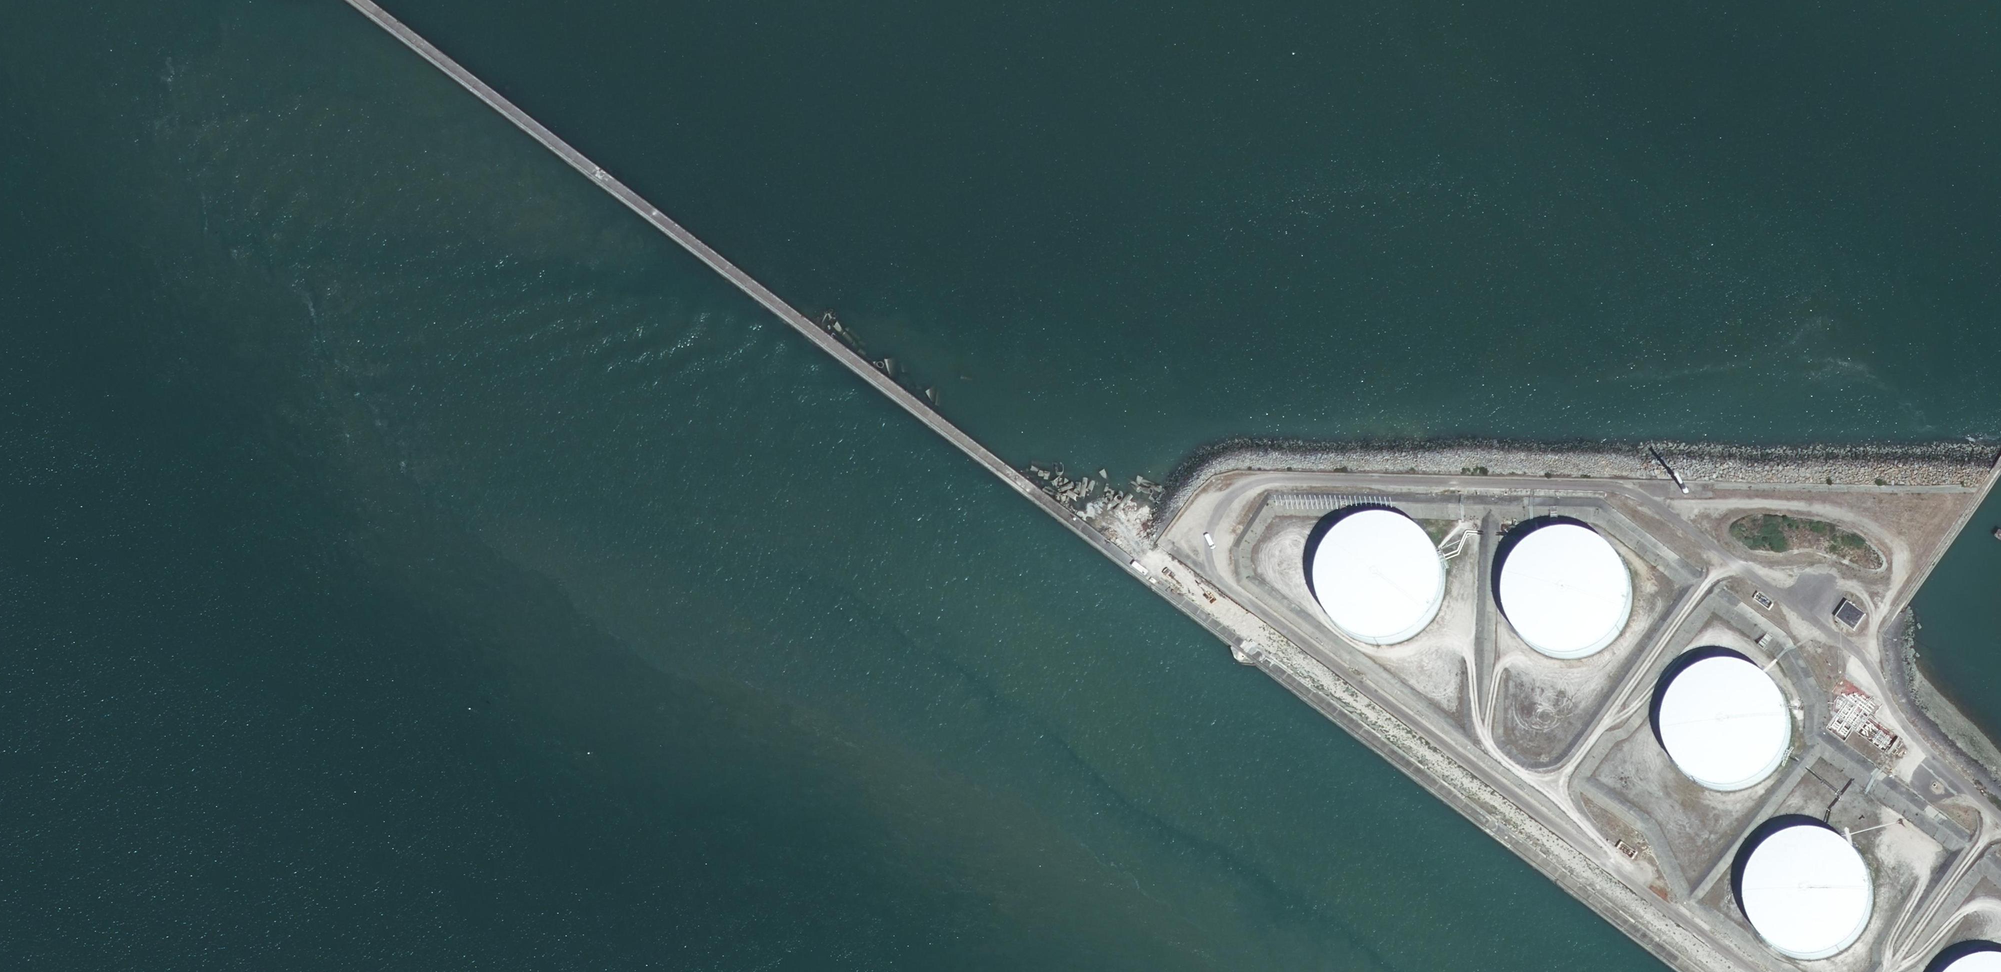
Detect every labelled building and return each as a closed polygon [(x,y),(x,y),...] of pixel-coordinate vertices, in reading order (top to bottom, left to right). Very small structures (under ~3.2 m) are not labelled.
[(1333,610),(1340,618),(1349,626),(1360,632),(1373,636),(1385,637),(1398,636),(1410,632),(1421,626),(1431,617),(1438,607),(1443,595),(1446,583),(1446,570),(1444,558),(1439,546),(1432,535),(1422,527),(1411,520),(1399,516),(1387,514),(1374,515),(1363,518),(1352,523),(1343,530),(1335,539),(1329,549),(1325,560),(1323,570),(1323,581),(1325,591),(1328,601),(1333,610)] [(1634,612),(1637,599),(1637,586),(1635,574),(1630,563),(1624,552),(1615,543),(1605,536),(1594,531),(1582,527),(1569,526),(1557,528),(1544,532),(1533,538),(1523,547),(1515,557),(1509,569),(1506,581),(1505,594),(1507,607),(1511,620),(1518,631),(1527,641),(1537,649),(1549,655),(1562,658),(1576,658),(1589,656),(1601,651),(1612,644),(1622,635),(1629,624),(1634,612)] [(1847,600),(1836,615),(1854,628),(1865,614),(1847,600)] [(1685,773),(1694,780),(1706,786),(1719,789),(1732,790),(1746,787),(1758,783),(1769,775),(1779,766),(1786,755),(1791,743),(1793,730),(1793,716),(1790,704),(1784,691),(1776,681),(1766,672),(1755,665),(1742,661),(1729,660),(1717,661),(1704,665),(1693,671),(1683,679),(1674,688),(1668,700),(1665,712),(1663,723),(1664,734),(1667,745),(1671,756),(1677,765),(1685,773)] [(1762,931),(1770,940),(1781,947),(1794,952),(1807,955),(1820,955),(1833,951),(1845,946),(1856,938),(1864,928),(1871,916),(1875,904),(1876,890),(1874,877),(1870,865),(1863,853),(1854,843),(1843,836),(1831,830),(1818,828),(1805,828),(1794,830),(1784,834),(1775,840),(1766,847),(1759,855),(1754,865),(1750,875),(1748,886),(1749,898),(1751,910),(1756,921),(1762,931)] [(2000,959),(1987,960),(1976,962),(1966,966),(1956,971),(1955,971),(2000,971),(2000,960),(2000,959)]
